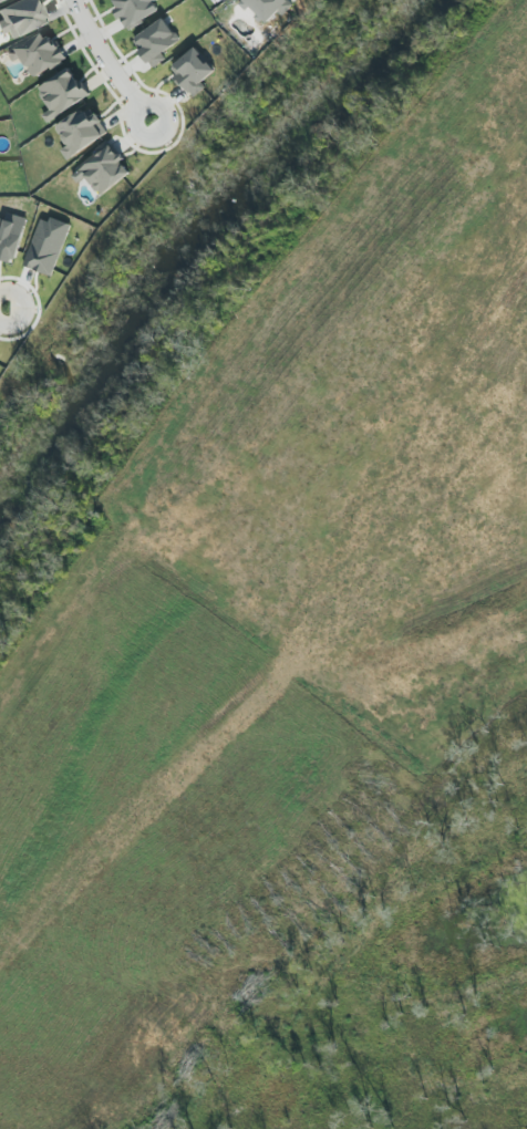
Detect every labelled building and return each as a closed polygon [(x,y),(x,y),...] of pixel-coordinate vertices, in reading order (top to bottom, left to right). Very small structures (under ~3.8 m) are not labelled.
[(154,2),(155,1),(155,0),(111,0),(124,29),(159,13),(154,2)] [(289,0),(243,0),(242,1),(265,24),(276,13),(280,17),(293,4),(289,0)] [(150,68),(164,60),(160,53),(181,40),(167,17),(132,39),(150,68)] [(21,58),(30,78),(61,63),(47,32),(6,51),(11,62),(21,58)] [(168,70),(192,98),(204,88),(200,83),(215,69),(195,46),(168,70)] [(36,88),(50,110),(43,115),(48,122),(87,97),(68,68),(36,88)] [(54,128),(66,146),(59,150),(65,160),(105,135),(98,125),(100,123),(89,106),(54,128)] [(78,170),(99,197),(130,173),(109,146),(78,170)] [(23,269),(53,277),(67,225),(38,217),(23,269)]
